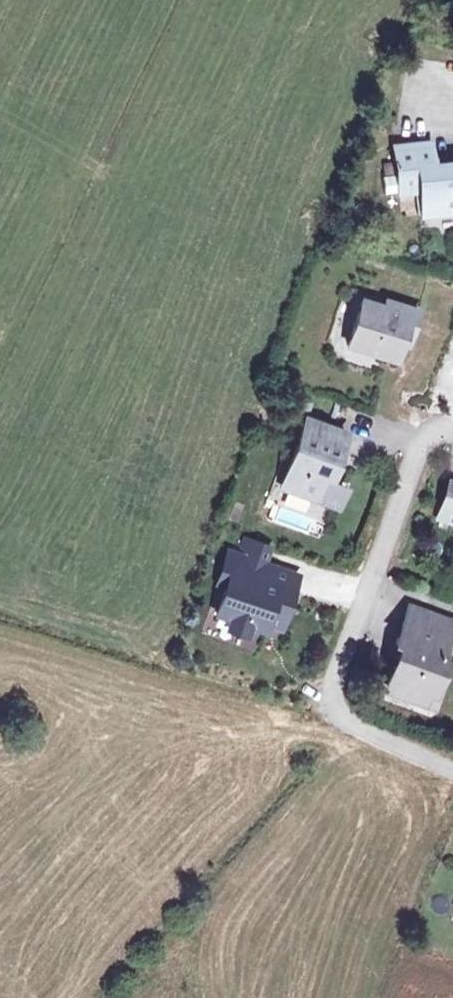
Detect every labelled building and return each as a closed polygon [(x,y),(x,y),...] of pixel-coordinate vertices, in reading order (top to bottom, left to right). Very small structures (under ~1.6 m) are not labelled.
[(402,147),(407,195),(427,193),(429,217),(452,215),(452,164),(439,165),(437,143),(402,147)] [(387,309),(365,302),(350,348),(398,364),(408,332),(415,335),(421,314),(388,304),(387,309)] [(339,326),(353,329),(358,307),(343,305),(339,326)] [(348,436),(309,422),(285,489),(318,501),(331,465),(337,467),(348,436)] [(452,515),(452,486),(450,485),(441,512),(452,515)] [(244,542),(239,558),(265,566),(270,550),(244,542)] [(239,558),(231,555),(225,574),(233,577),(221,617),(235,621),(253,627),(267,631),(270,624),(284,629),(295,595),(271,587),(276,569),(265,566),(239,558)] [(301,577),(276,569),(271,587),(295,595),(301,577)] [(412,605),(381,691),(439,713),(452,677),(452,662),(441,658),(452,627),(452,620),(412,605)] [(253,627),(235,621),(232,631),(250,636),(253,627)]
